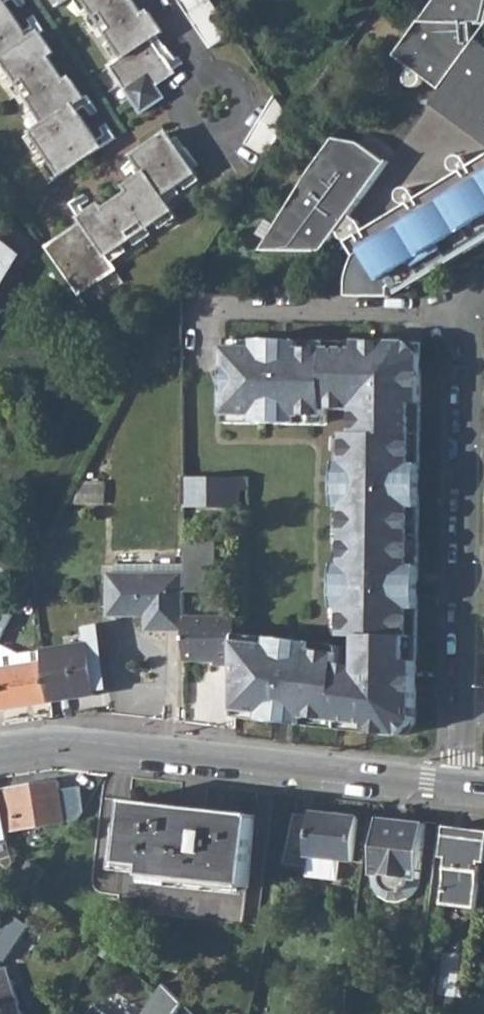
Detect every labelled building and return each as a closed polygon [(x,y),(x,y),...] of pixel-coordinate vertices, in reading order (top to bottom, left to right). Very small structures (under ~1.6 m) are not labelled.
[(13,0),(0,0),(0,54),(5,51),(16,67),(22,76),(28,72),(39,86),(32,91),(38,99),(50,115),(43,120),(37,124),(48,140),(56,152),(67,168),(108,140),(79,98),(90,90),(76,70),(70,74),(52,48),(58,44),(44,24),(35,32),(13,0)] [(94,1),(102,12),(108,8),(118,21),(111,26),(117,35),(127,50),(122,55),(115,60),(147,106),(169,90),(163,81),(181,67),(158,34),(168,26),(153,6),(148,9),(142,0),(94,0),(94,1)] [(216,45),(236,30),(216,0),(185,0),(216,45)] [(483,136),(483,39),(481,37),(476,43),(475,24),(483,24),(483,0),(439,0),(397,57),(413,69),(407,79),(411,87),(419,88),(427,79),(444,91),(436,101),(483,136)] [(127,50),(117,35),(112,39),(122,55),(127,50)] [(5,51),(0,54),(0,57),(9,71),(16,67),(5,51)] [(273,154),(297,118),(281,95),(252,141),(273,154)] [(50,115),(38,99),(32,104),(43,120),(50,115)] [(48,140),(37,124),(30,128),(43,145),(48,140)] [(151,221),(160,215),(178,203),(173,196),(169,190),(182,181),(187,177),(202,168),(174,126),(140,148),(151,166),(131,178),(135,184),(109,201),(106,196),(85,209),(88,215),(51,240),(83,286),(120,261),(116,256),(112,249),(128,238),(137,231),(134,226),(147,216),(151,221)] [(476,166),(468,156),(461,154),(457,156),(453,163),(455,170),(463,174),(419,202),(413,192),(407,190),(400,192),(397,197),(397,203),(402,208),(407,209),(363,237),(357,228),(348,220),(385,170),(355,148),(335,139),(260,251),(323,250),(339,228),(340,231),(340,237),(348,239),(348,242),(357,254),(347,276),(347,296),(390,296),(390,287),(392,286),(396,291),(422,275),(450,259),(476,243),(483,238),(483,161),(476,166)] [(50,157),(61,173),(67,168),(56,152),(50,157)] [(191,183),(206,174),(202,168),(187,177),(191,183)] [(182,181),(169,190),(173,196),(187,186),(182,181)] [(178,203),(160,215),(166,223),(182,211),(178,203)] [(116,256),(133,244),(128,238),(112,249),(116,256)] [(483,242),(483,238),(476,243),(478,246),(483,242)] [(476,243),(450,259),(452,262),(478,246),(476,243)] [(13,260),(0,250),(0,280),(13,260)] [(450,259),(422,275),(424,279),(452,262),(450,259)] [(236,664),(235,715),(249,716),(404,734),(418,723),(423,352),(412,342),(225,339),(224,422),(325,423),(325,407),(353,408),(352,432),(341,432),(336,436),(333,633),(341,636),(360,637),(360,665),(339,663),(339,645),(236,633),(236,664)] [(183,477),(183,505),(240,504),(240,490),(246,490),(246,478),(183,477)] [(215,541),(183,541),(184,566),(184,577),(184,592),(216,591),(215,541)] [(184,566),(115,567),(115,577),(184,577),(184,566)] [(148,632),(184,632),(184,616),(184,592),(184,577),(115,577),(108,577),(108,618),(147,617),(148,632)] [(1,637),(14,614),(0,607),(0,637),(1,637)] [(213,663),(236,664),(236,633),(236,616),(184,616),(184,632),(184,659),(213,660),(213,663)] [(52,702),(44,649),(23,653),(0,641),(0,709),(52,702)] [(44,649),(52,702),(99,695),(91,642),(44,649)] [(7,832),(65,821),(58,781),(0,790),(0,796),(7,832)] [(65,787),(71,819),(88,816),(81,784),(65,787)] [(119,904),(243,920),(257,811),(132,795),(119,904)] [(8,839),(7,832),(0,796),(0,841),(8,839)] [(332,859),(354,862),(359,818),(315,812),(314,817),(297,815),(286,868),(308,870),(309,857),(332,859)] [(396,879),(399,879),(405,878),(409,874),(412,868),(423,870),(428,825),(380,820),(375,864),(385,866),(387,873),(391,877),(396,879)] [(481,910),(483,885),(483,832),(464,830),(460,860),(452,858),(446,906),(481,910)] [(309,857),(308,870),(307,877),(330,879),(332,859),(309,857)] [(385,866),(375,864),(375,865),(375,873),(381,883),(396,890),(412,887),(419,880),(423,870),(412,868),(409,874),(405,878),(399,879),(396,879),(391,877),(387,873),(385,866)] [(10,966),(5,967),(2,955),(8,959),(32,921),(16,911),(0,936),(0,1013),(25,1013),(10,966)] [(191,1008),(169,987),(149,1013),(187,1013),(191,1008)]
